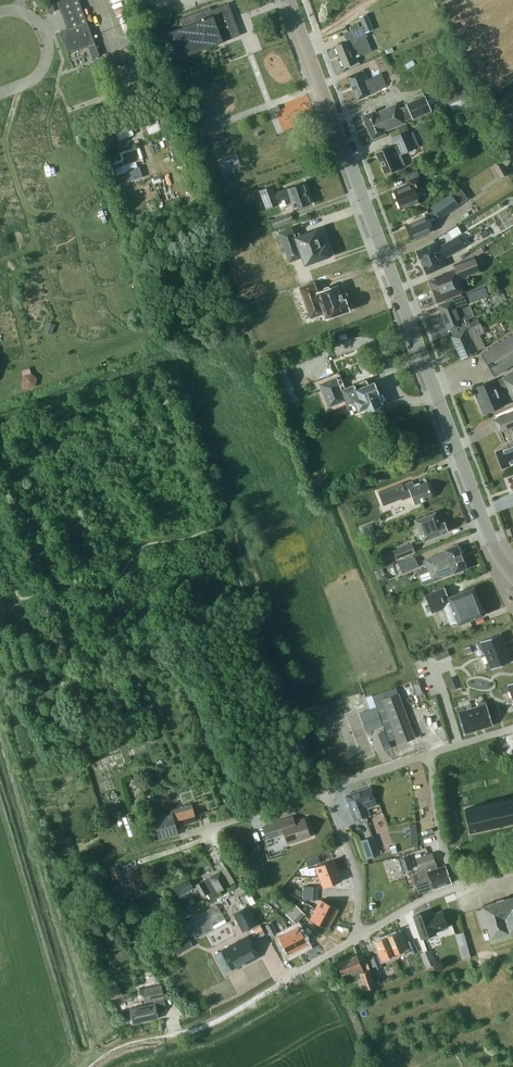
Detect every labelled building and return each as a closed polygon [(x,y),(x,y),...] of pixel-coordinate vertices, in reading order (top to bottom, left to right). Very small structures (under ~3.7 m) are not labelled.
[(93,58),(100,55),(79,0),(56,0),(68,29),(61,32),(68,53),(88,45),(93,58)] [(48,13),(55,11),(52,3),(45,6),(48,13)] [(169,32),(179,58),(223,41),(240,35),(228,3),(211,9),(210,7),(180,18),(183,27),(169,32)] [(362,23),(368,21),(366,14),(359,16),(362,23)] [(363,25),(345,32),(349,40),(335,46),(344,67),(359,61),(357,56),(362,54),(356,40),(368,36),(366,32),(363,25)] [(158,44),(156,37),(150,39),(152,46),(158,44)] [(136,53),(122,58),(128,73),(141,68),(136,53)] [(381,74),(368,79),(363,69),(348,76),(358,100),(370,94),(369,94),(386,86),(381,74)] [(457,93),(460,100),(467,96),(465,89),(457,93)] [(444,107),(461,100),(460,100),(457,93),(456,90),(439,97),(444,107)] [(407,106),(398,108),(396,104),(376,112),(375,110),(362,116),(372,139),(385,133),(385,131),(404,123),(404,122),(413,118),(413,119),(432,111),(425,95),(406,103),(407,106)] [(464,108),(465,110),(475,106),(470,95),(467,96),(460,100),(461,100),(464,108)] [(454,112),(464,108),(461,100),(450,105),(454,112)] [(157,120),(145,125),(149,135),(161,130),(157,120)] [(115,128),(119,140),(134,134),(129,122),(115,128)] [(376,151),(385,174),(405,166),(400,154),(417,147),(409,130),(392,137),(395,143),(376,151)] [(445,158),(455,153),(451,145),(441,150),(445,158)] [(505,168),(502,162),(494,167),(497,173),(505,168)] [(139,167),(127,171),(131,181),(143,177),(139,167)] [(423,187),(418,176),(420,175),(417,170),(407,175),(409,180),(410,184),(393,191),(400,209),(420,201),(418,197),(426,194),(423,187)] [(291,197),(295,209),(310,204),(303,183),(287,188),(275,192),(272,185),(260,190),(267,208),(279,204),(278,201),(291,197)] [(430,222),(438,218),(439,219),(459,205),(451,194),(431,208),(434,212),(427,215),(427,214),(405,224),(412,240),(434,230),(430,222)] [(294,220),(290,213),(271,220),(274,228),(294,220)] [(297,237),(293,227),(279,232),(289,261),(303,256),(306,264),(329,256),(325,245),(322,246),(317,230),(297,237)] [(479,233),(482,239),(490,235),(486,229),(479,233)] [(441,253),(462,242),(460,237),(447,244),(446,243),(439,248),(436,242),(416,251),(421,262),(441,253)] [(441,253),(421,262),(426,274),(446,265),(443,259),(465,246),(462,242),(441,253)] [(464,291),(460,280),(480,272),(474,256),(453,265),(455,269),(428,279),(437,302),(464,291)] [(318,292),(314,282),(300,287),(311,317),(324,313),(327,318),(347,311),(343,300),(337,285),(318,292)] [(464,295),(467,304),(468,304),(488,296),(485,287),(472,292),(464,295)] [(464,308),(462,308),(461,306),(467,304),(464,295),(452,299),(438,305),(449,331),(460,326),(469,322),(464,308)] [(478,319),(469,323),(471,327),(473,327),(480,323),(478,319)] [(451,336),(461,358),(478,351),(472,338),(477,336),(473,327),(471,327),(468,329),(468,328),(451,336)] [(481,354),(495,375),(512,364),(512,334),(481,354)] [(502,377),(506,387),(507,387),(512,399),(512,372),(502,377)] [(24,376),(22,384),(24,385),(22,387),(24,389),(26,387),(28,389),(36,386),(38,378),(31,373),(24,376)] [(366,380),(342,390),(337,377),(320,384),(329,407),(346,400),(351,414),(367,407),(368,411),(380,406),(375,394),(379,393),(375,382),(368,384),(366,380)] [(498,390),(506,387),(502,377),(494,381),(494,379),(473,388),(484,414),(505,405),(498,390)] [(289,391),(283,394),(286,402),(298,397),(296,392),(291,394),(289,391)] [(493,420),(499,433),(512,426),(512,411),(493,420)] [(496,451),(502,468),(512,464),(512,444),(496,451)] [(412,498),(415,504),(433,497),(427,482),(421,484),(420,482),(414,485),(412,481),(403,484),(403,483),(378,492),(381,499),(381,498),(383,503),(401,497),(402,501),(412,498)] [(444,522),(440,524),(436,512),(416,520),(424,541),(448,531),(444,522)] [(372,523),(362,527),(365,535),(375,531),(372,523)] [(393,551),(396,559),(416,551),(412,543),(393,551)] [(453,573),(467,568),(457,544),(444,549),(445,552),(425,559),(432,579),(453,571),(453,573)] [(398,562),(403,573),(419,567),(415,556),(398,562)] [(378,579),(386,576),(382,566),(374,570),(378,579)] [(474,587),(448,597),(445,587),(425,595),(432,612),(444,608),(450,623),(457,620),(458,624),(484,614),(474,587)] [(506,647),(501,633),(477,642),(480,649),(483,648),(486,655),(506,647)] [(512,661),(506,647),(486,655),(488,663),(485,664),(488,671),(512,661)] [(423,693),(418,679),(411,681),(417,695),(423,693)] [(512,698),(512,682),(504,685),(507,692),(510,691),(512,698)] [(376,706),(383,726),(389,741),(397,738),(399,744),(415,738),(396,687),(372,696),(376,706)] [(370,708),(376,706),(372,696),(366,698),(370,708)] [(493,725),(486,701),(479,703),(480,706),(472,708),(479,729),(493,725)] [(376,706),(370,708),(359,712),(366,732),(383,726),(376,706)] [(479,729),(472,708),(465,710),(464,707),(457,709),(464,734),(479,729)] [(390,744),(385,731),(378,734),(383,747),(390,744)] [(377,805),(370,787),(345,796),(355,821),(370,815),(367,808),(377,805)] [(469,832),(512,822),(512,797),(464,809),(469,832)] [(159,839),(179,833),(177,827),(196,821),(191,804),(171,810),(172,812),(153,817),(159,839)] [(294,822),(293,817),(265,826),(268,837),(279,834),(284,832),(288,844),(311,837),(304,818),(294,822)] [(374,836),(361,841),(367,859),(381,855),(374,836)] [(418,894),(451,882),(447,871),(448,871),(446,866),(437,869),(435,864),(436,863),(432,853),(416,859),(419,869),(426,867),(430,879),(414,884),(418,894)] [(306,860),(308,867),(320,862),(318,856),(306,860)] [(320,878),(338,870),(334,860),(316,867),(320,878)] [(143,886),(136,869),(122,875),(118,866),(110,869),(114,879),(118,877),(125,894),(143,886)] [(246,867),(241,870),(245,878),(251,876),(248,871),(246,867)] [(220,894),(218,892),(229,885),(224,878),(229,875),(225,869),(196,885),(202,895),(207,893),(211,899),(220,894)] [(338,870),(320,878),(324,888),(342,881),(338,870)] [(179,896),(194,888),(189,878),(174,886),(179,896)] [(481,906),(482,909),(477,910),(482,928),(487,926),(491,938),(512,932),(512,897),(481,906)] [(315,910),(333,919),(338,909),(321,900),(315,910)] [(162,934),(169,946),(188,937),(194,934),(197,939),(227,923),(217,904),(186,920),(162,934)] [(291,909),(301,919),(306,914),(295,904),(291,909)] [(194,910),(191,905),(181,911),(184,916),(194,910)] [(256,924),(248,907),(232,915),(241,932),(256,924)] [(296,924),(301,919),(291,909),(286,914),(296,924)] [(328,929),(333,919),(315,910),(310,920),(328,929)] [(414,916),(422,939),(436,934),(435,931),(447,926),(442,912),(430,916),(428,911),(414,916)] [(265,925),(272,937),(278,933),(272,922),(265,925)] [(289,932),(298,949),(308,944),(299,927),(289,932)] [(462,959),(471,956),(464,931),(455,934),(462,959)] [(288,954),(298,949),(289,932),(279,937),(288,954)] [(386,937),(394,955),(406,950),(398,932),(386,937)] [(259,956),(249,937),(222,951),(232,968),(245,961),(246,963),(259,956)] [(382,960),(394,955),(386,937),(375,942),(382,960)] [(406,942),(412,954),(418,951),(413,939),(406,942)] [(181,942),(174,946),(178,954),(186,950),(181,942)] [(420,953),(426,968),(437,964),(431,949),(420,953)] [(357,955),(337,964),(341,973),(350,969),(354,979),(364,975),(369,988),(376,986),(369,969),(363,971),(361,964),(357,955)] [(370,957),(375,970),(382,967),(377,955),(370,957)] [(133,1023),(157,1017),(156,1011),(159,1010),(157,999),(164,997),(161,985),(143,989),(146,1001),(153,1000),(154,1006),(130,1011),(131,1014),(133,1023)] [(123,995),(120,989),(111,994),(114,999),(123,995)]
